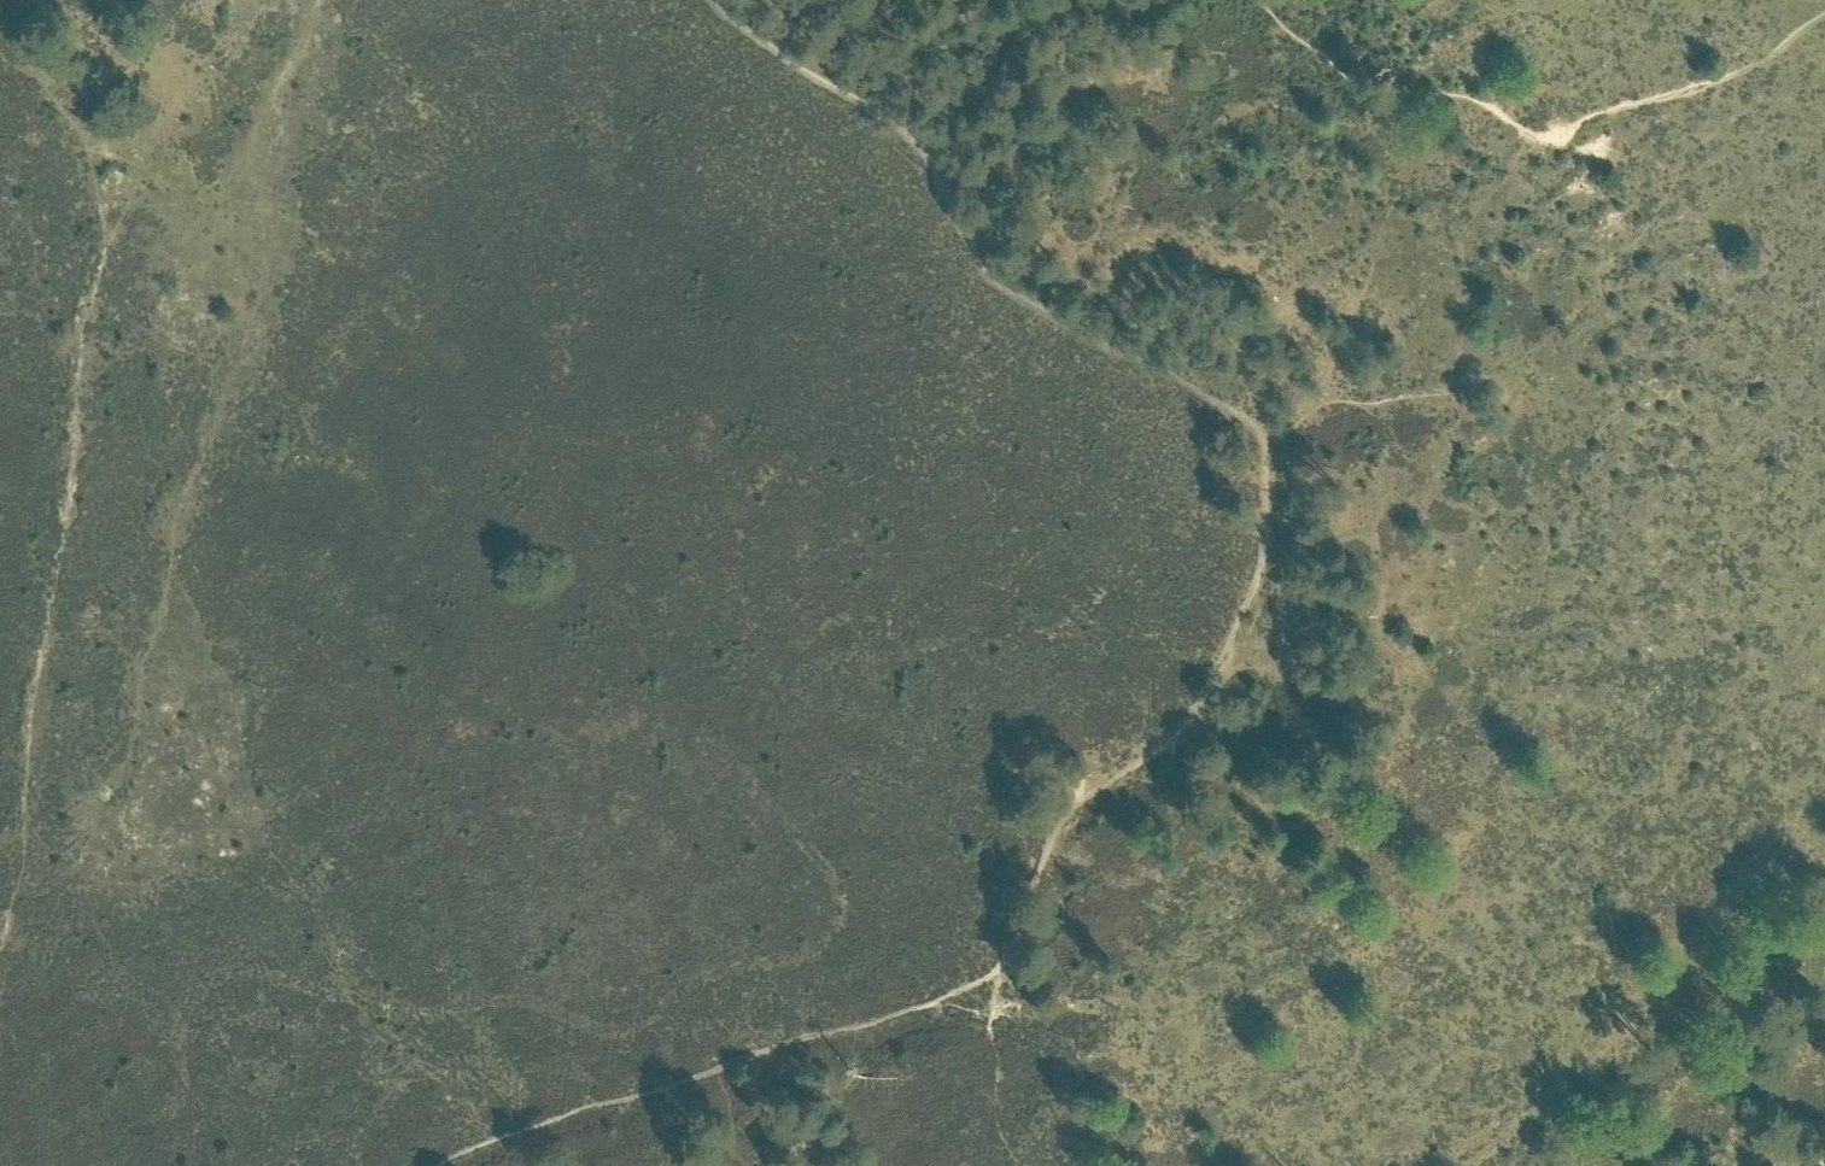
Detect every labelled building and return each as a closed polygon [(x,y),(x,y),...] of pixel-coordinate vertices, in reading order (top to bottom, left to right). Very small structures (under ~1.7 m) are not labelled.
[(1522,309),(1528,321),(1548,311),(1541,299),(1522,309)]
